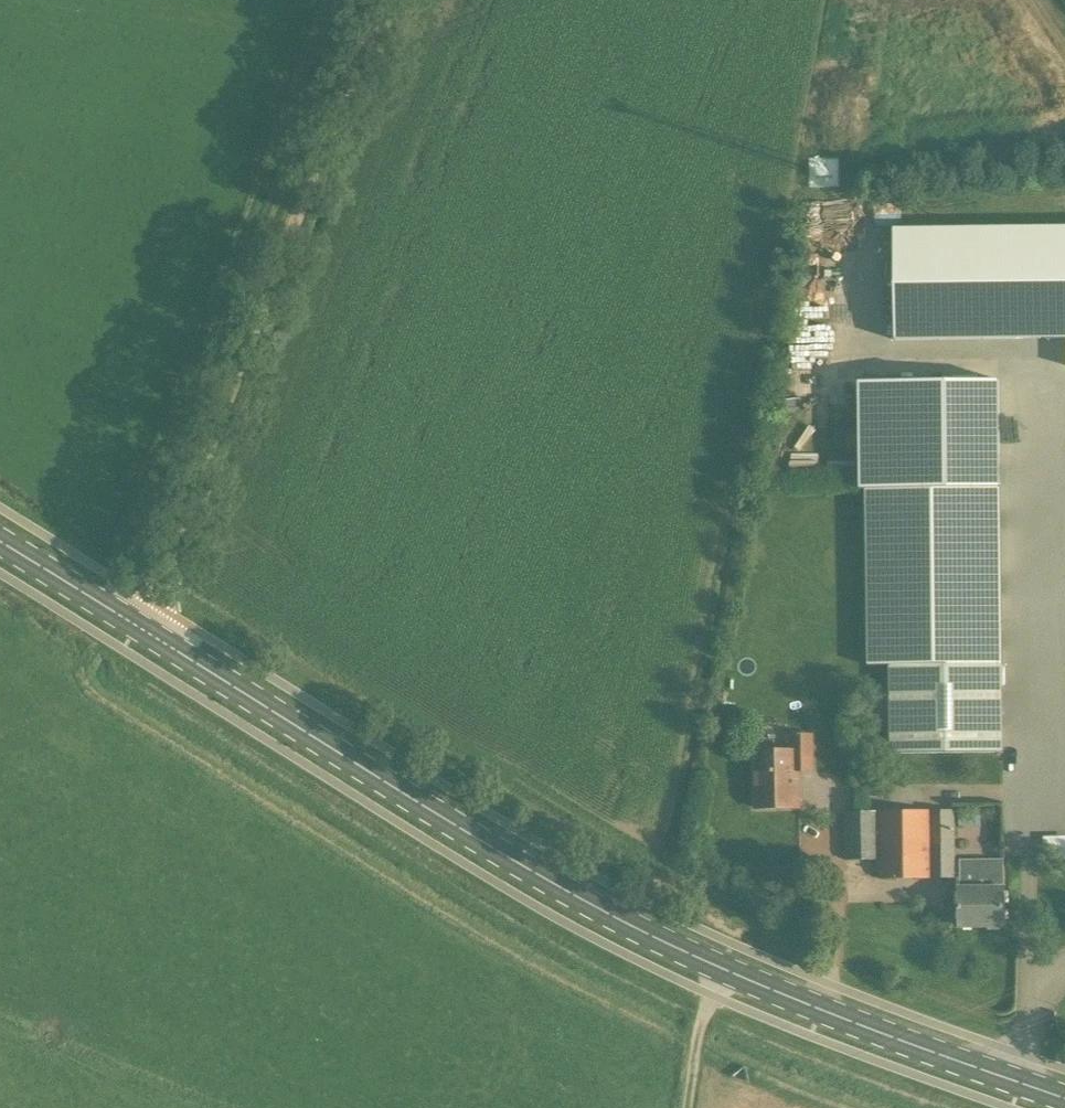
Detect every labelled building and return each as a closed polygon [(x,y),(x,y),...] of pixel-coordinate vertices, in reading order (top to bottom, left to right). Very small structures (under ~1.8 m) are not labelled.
[(894,339),(1064,338),(1064,226),(893,227),(894,339)] [(1045,344),(1046,369),(1064,369),(1064,343),(1045,344)] [(891,751),(999,752),(999,486),(997,380),(864,381),(866,488),(867,488),(867,665),(891,665),(891,751)] [(799,807),(798,772),(814,772),(813,735),(794,735),(795,751),(755,752),(756,808),(799,807)] [(845,860),(877,860),(878,879),(956,878),(955,810),(845,812),(845,860)] [(1008,841),(960,840),(960,856),(1008,857),(1008,841)] [(960,926),(1005,926),(1004,859),(960,860),(961,888),(959,888),(960,926)] [(1053,877),(1062,876),(1062,868),(1053,868),(1053,877)]
